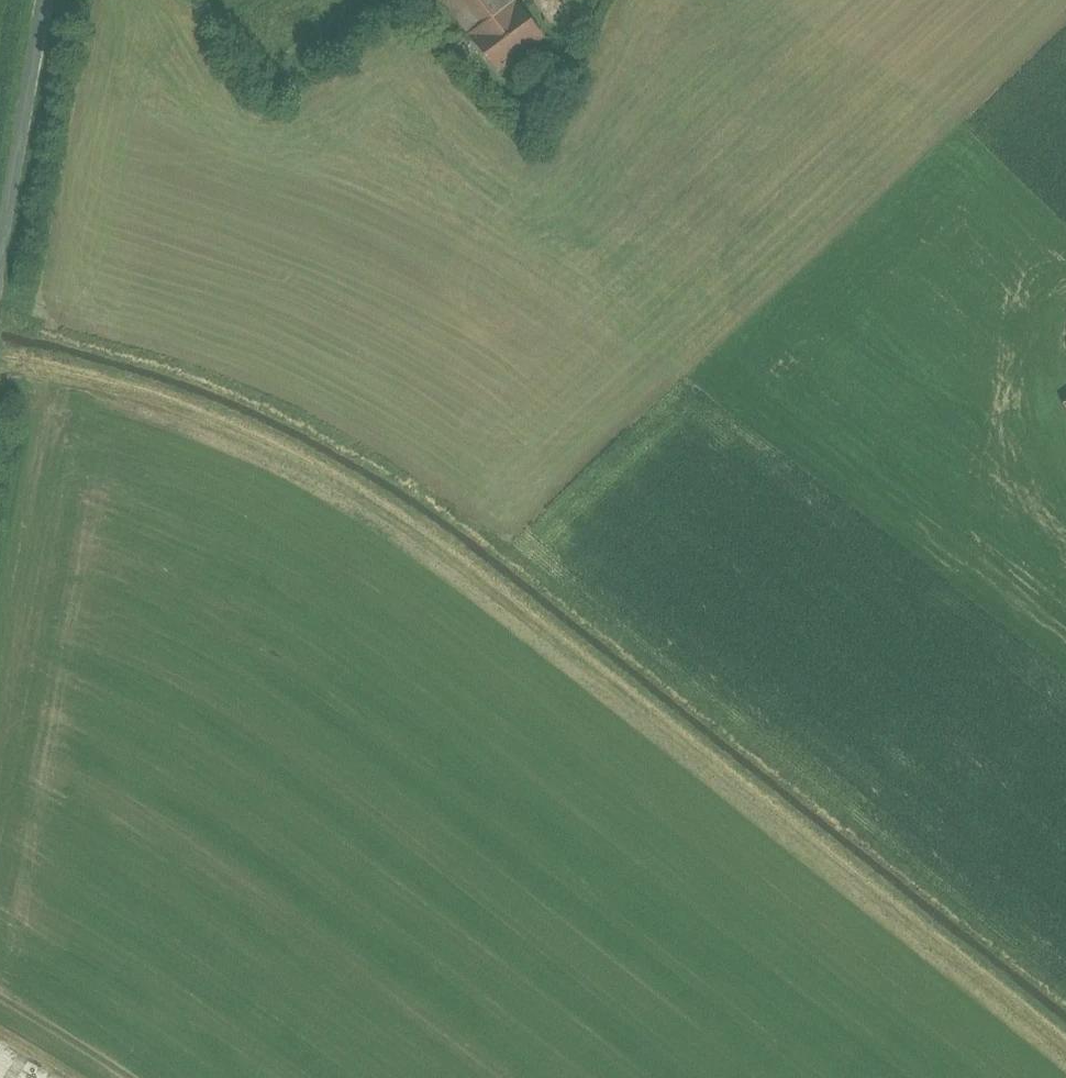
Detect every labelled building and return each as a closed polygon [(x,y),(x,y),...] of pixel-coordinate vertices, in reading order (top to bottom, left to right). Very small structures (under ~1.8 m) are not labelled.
[(499,73),(543,40),(512,0),(442,0),(499,73)]
